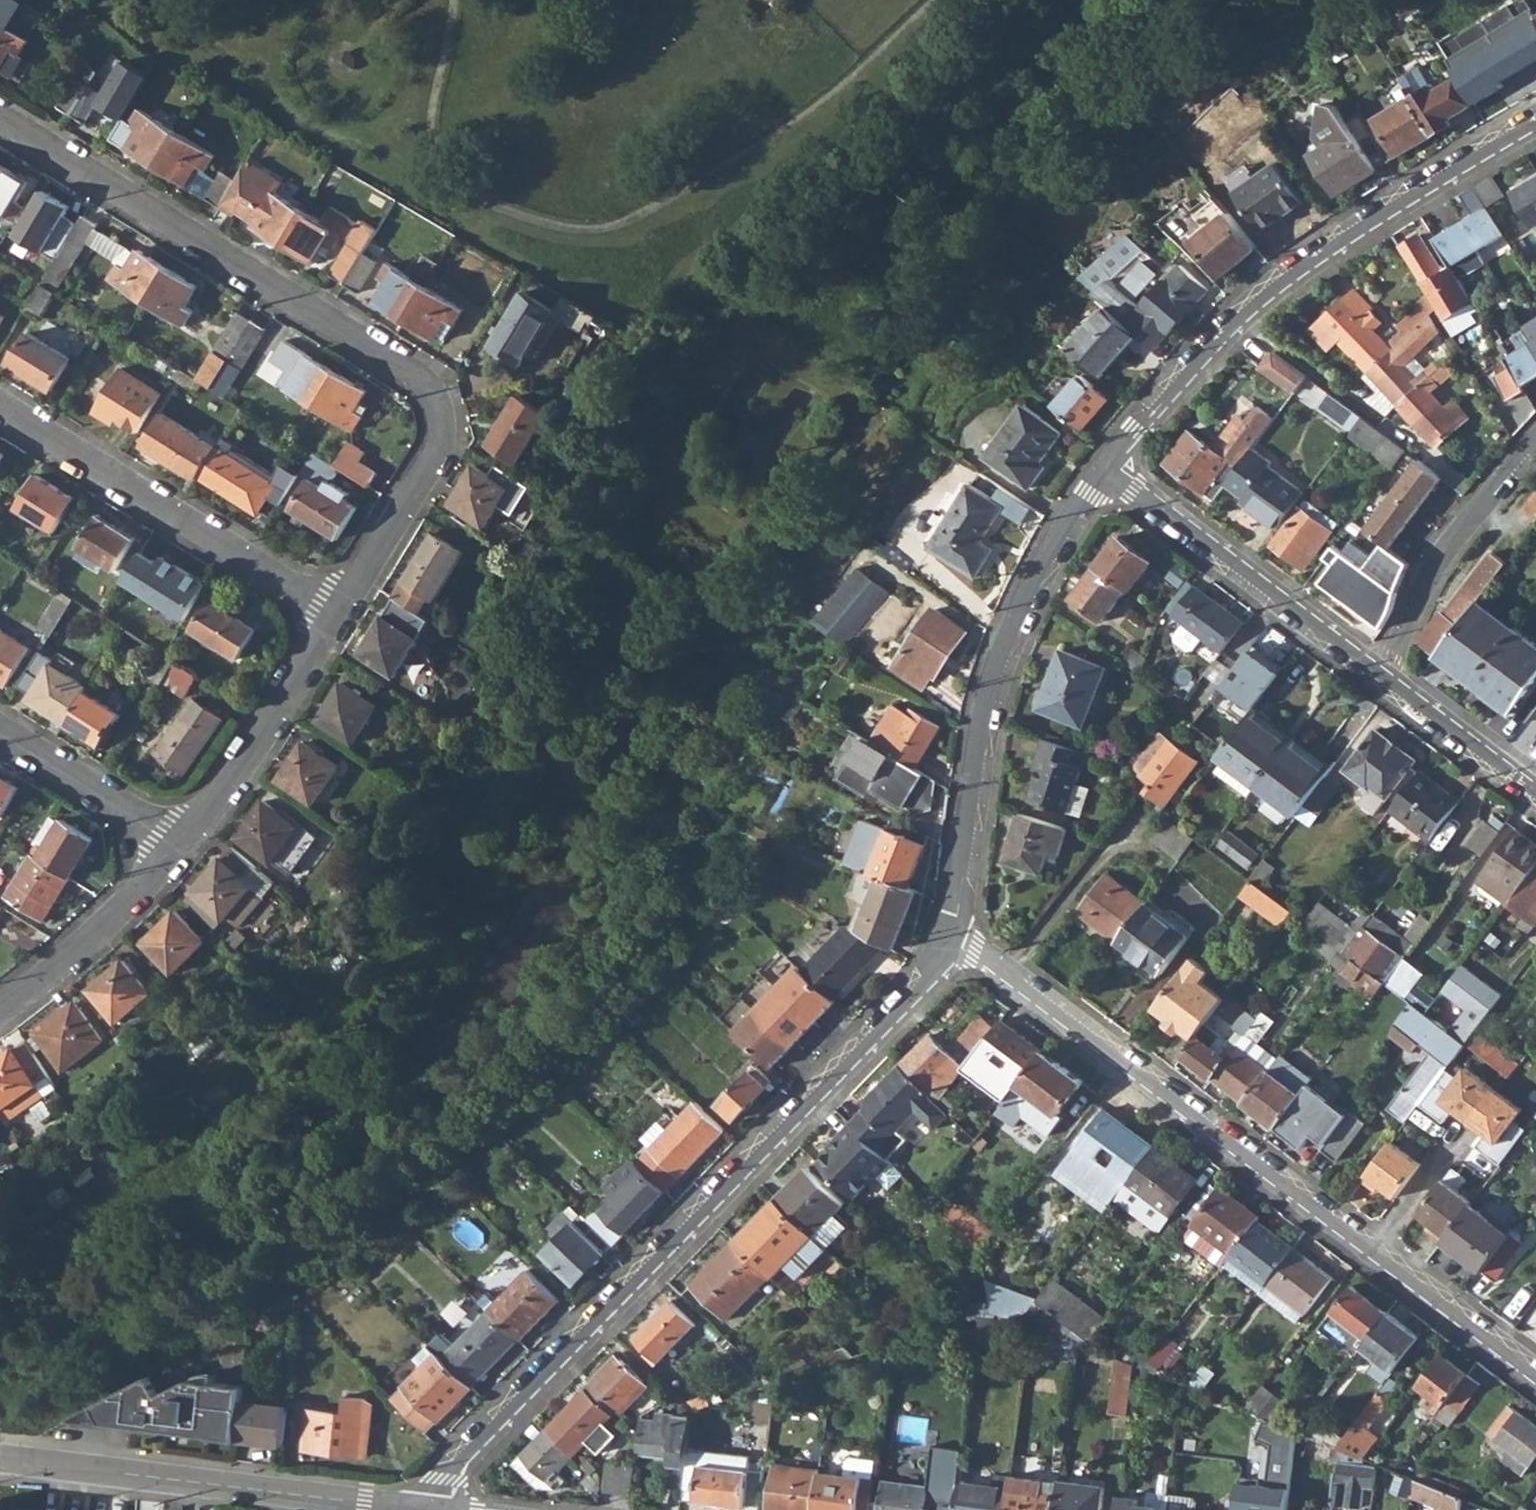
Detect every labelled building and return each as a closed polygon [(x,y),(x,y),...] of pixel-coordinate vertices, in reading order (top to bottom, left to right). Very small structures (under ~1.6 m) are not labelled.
[(1434,5),(1423,13),(1445,51),(1456,44),(1434,5)] [(1,69),(13,49),(21,53),(30,38),(0,21),(0,68),(1,69)] [(1459,77),(1474,103),(1477,109),(1535,73),(1535,32),(1511,47),(1501,31),(1476,46),(1482,54),(1472,60),(1476,67),(1459,77)] [(74,75),(56,104),(73,115),(91,85),(99,72),(81,53),(69,72),(74,75)] [(1421,65),(1400,77),(1412,98),(1433,134),(1451,123),(1449,119),(1474,103),(1459,77),(1437,89),(1435,84),(1432,85),(1421,65)] [(91,85),(73,115),(87,123),(105,94),(91,85)] [(1387,162),(1433,134),(1412,98),(1373,119),(1379,130),(1371,135),(1387,162)] [(141,128),(129,148),(158,167),(180,132),(143,109),(134,123),(141,128)] [(1335,197),(1387,162),(1371,135),(1360,141),(1353,130),(1310,156),(1335,197)] [(180,132),(158,167),(187,185),(200,165),(207,170),(216,155),(180,132)] [(1288,141),(1297,154),(1305,148),(1297,135),(1288,141)] [(238,180),(222,206),(235,216),(237,211),(257,223),(255,227),(284,245),(305,210),(277,193),(284,184),(249,162),(238,180)] [(1263,231),(1306,202),(1278,162),(1236,192),(1263,231)] [(30,181),(25,178),(22,182),(17,178),(19,174),(0,163),(0,164),(0,211),(16,221),(25,206),(18,201),(30,181)] [(224,171),(208,197),(222,206),(238,180),(224,171)] [(1513,191),(1534,229),(1535,228),(1535,177),(1513,191)] [(1224,276),(1259,248),(1217,198),(1197,215),(1209,229),(1195,241),(1224,276)] [(305,210),(284,245),(314,263),(321,251),(329,255),(342,233),(350,239),(348,243),(349,244),(331,274),(346,284),(365,253),(379,231),(363,221),(360,224),(333,206),(324,221),(305,210)] [(59,257),(85,215),(71,207),(45,248),(59,257)] [(1486,208),(1434,239),(1451,266),(1461,282),(1487,267),(1477,251),(1503,236),(1486,208)] [(95,229),(98,223),(85,215),(59,257),(43,284),(56,293),(88,240),(95,229)] [(88,240),(96,245),(103,233),(95,229),(88,240)] [(1156,349),(1210,291),(1183,264),(1181,266),(1172,275),(1164,267),(1127,232),(1078,277),(1109,305),(1141,335),(1156,349)] [(120,266),(128,270),(138,254),(103,233),(96,245),(118,258),(115,262),(120,266)] [(1421,235),(1402,247),(1423,282),(1421,283),(1426,292),(1437,309),(1444,322),(1474,304),(1451,266),(1443,271),(1421,235)] [(143,257),(145,253),(140,250),(138,254),(128,270),(120,266),(111,281),(148,303),(169,268),(151,256),(148,261),(143,257)] [(365,253),(346,284),(361,293),(381,262),(365,253)] [(1164,267),(1172,275),(1181,266),(1173,258),(1164,267)] [(380,298),(377,303),(407,321),(428,286),(391,263),(382,278),(390,282),(380,298)] [(187,306),(199,286),(194,283),(191,287),(186,283),(188,279),(169,268),(148,303),(185,325),(195,310),(187,306)] [(372,294),(380,298),(390,282),(382,278),(372,294)] [(40,318),(56,293),(43,284),(27,310),(40,318)] [(428,286),(407,321),(436,338),(439,334),(448,319),(456,323),(465,308),(428,286)] [(526,291),(492,346),(523,366),(557,310),(526,291)] [(1346,298),(1321,321),(1310,331),(1327,350),(1338,339),(1368,372),(1432,313),(1437,309),(1426,292),(1415,302),(1419,307),(1397,329),(1400,332),(1389,344),(1365,318),(1346,298)] [(557,310),(592,333),(602,316),(565,295),(557,310)] [(1474,301),(1479,310),(1485,307),(1482,300),(1478,299),(1474,301)] [(1444,322),(1454,338),(1479,322),(1474,314),(1478,311),(1474,304),(1444,322)] [(1102,378),(1141,335),(1109,305),(1069,348),(1102,378)] [(230,359),(254,320),(239,311),(197,380),(204,383),(212,389),(230,359)] [(1432,313),(1368,372),(1383,388),(1397,405),(1441,366),(1436,360),(1427,368),(1417,357),(1443,333),(1432,313)] [(439,334),(446,339),(456,323),(448,319),(439,334)] [(266,357),(279,334),(254,320),(230,359),(246,368),(255,351),(266,357)] [(54,390),(73,359),(30,333),(11,364),(54,390)] [(1506,357),(1507,360),(1523,385),(1535,377),(1535,339),(1506,357)] [(1265,344),(1254,357),(1296,390),(1307,376),(1265,344)] [(311,362),(314,358),(309,355),(304,362),(297,358),(280,386),(317,407),(338,373),(320,361),(317,365),(311,362)] [(212,389),(228,399),(246,368),(230,359),(212,389)] [(1507,360),(1494,368),(1497,375),(1495,376),(1508,401),(1526,391),(1507,360)] [(1441,366),(1397,405),(1436,447),(1468,417),(1452,400),(1445,408),(1432,394),(1455,373),(1445,362),(1441,366)] [(165,391),(121,363),(93,409),(108,418),(114,416),(140,431),(165,391)] [(173,378),(197,393),(204,383),(197,380),(179,369),(173,378)] [(360,403),(368,390),(363,387),(360,391),(354,388),(357,384),(338,373),(317,407),(354,430),(363,415),(356,411),(360,403)] [(1084,430),(1111,399),(1082,375),(1056,405),(1084,430)] [(1366,401),(1384,416),(1397,405),(1383,388),(1366,401)] [(1328,391),(1316,407),(1352,433),(1363,418),(1338,399),(1328,391)] [(520,394),(489,444),(521,464),(551,414),(520,394)] [(367,408),(360,403),(356,411),(363,415),(367,408)] [(1255,405),(1223,454),(1240,466),(1273,418),(1255,405)] [(1031,488),(1047,467),(1041,463),(1063,433),(1025,406),(988,456),(1031,488)] [(200,476),(218,447),(163,413),(142,447),(198,480),(200,476)] [(1352,433),(1350,436),(1393,468),(1406,450),(1363,418),(1352,433)] [(1191,430),(1165,463),(1214,501),(1226,485),(1240,466),(1223,454),(1191,430)] [(222,441),(235,449),(238,444),(225,437),(222,441)] [(278,475),(235,449),(222,441),(218,447),(200,476),(262,514),(280,484),(279,483),(274,481),(278,475)] [(360,461),(367,452),(349,441),(334,464),(370,487),(379,473),(360,461)] [(1240,466),(1226,485),(1248,502),(1256,507),(1252,512),(1278,531),(1306,494),(1270,467),(1273,462),(1254,448),(1240,466)] [(1440,475),(1420,460),(1368,528),(1387,542),(1391,545),(1445,479),(1440,475)] [(1450,464),(1440,475),(1445,479),(1465,495),(1474,483),(1450,464)] [(490,526),(514,488),(477,465),(454,503),(490,526)] [(55,531),(75,498),(38,476),(33,472),(19,496),(24,499),(18,509),(55,531)] [(274,481),(279,483),(283,478),(278,475),(274,481)] [(338,538),(356,508),(311,480),(293,510),(338,538)] [(977,576),(991,556),(984,552),(989,545),(983,541),(1006,506),(972,484),(958,506),(944,528),(932,547),(977,576)] [(1524,510),(1535,520),(1535,495),(1524,510)] [(1307,498),(1271,545),(1305,570),(1340,523),(1307,498)] [(938,524),(944,528),(958,506),(952,501),(938,524)] [(120,569),(137,541),(98,516),(79,546),(81,548),(75,557),(98,571),(103,561),(119,570),(120,569)] [(496,541),(506,548),(511,540),(501,533),(496,541)] [(436,602),(466,553),(435,534),(396,598),(434,620),(443,606),(436,602)] [(1131,591),(1154,562),(1122,536),(1098,567),(1128,590),(1131,591)] [(120,569),(129,574),(146,546),(137,541),(120,569)] [(1389,586),(1398,593),(1413,561),(1391,545),(1387,542),(1367,567),(1390,585),(1389,586)] [(183,608),(201,579),(147,545),(146,546),(129,574),(147,585),(141,594),(176,617),(182,607),(183,608)] [(984,552),(991,556),(996,548),(989,545),(984,552)] [(1441,611),(1418,643),(1436,656),(1469,612),(1478,600),(1507,563),(1492,551),(1444,613),(1441,611)] [(1345,553),(1324,583),(1383,628),(1388,620),(1393,613),(1398,593),(1389,586),(1390,585),(1367,567),(1365,565),(1364,567),(1345,553)] [(1103,621),(1128,590),(1098,567),(1073,598),(1103,621)] [(849,645),(891,593),(861,568),(816,623),(849,645)] [(1223,652),(1245,624),(1196,587),(1174,615),(1186,624),(1176,636),(1176,642),(1188,651),(1194,650),(1203,637),(1223,652)] [(51,636),(75,598),(64,592),(40,630),(51,636)] [(1469,612),(1508,641),(1517,629),(1478,600),(1469,612)] [(239,660),(257,630),(211,601),(193,630),(185,625),(166,655),(175,660),(193,631),(239,660)] [(925,687),(934,675),(947,656),(950,658),(969,631),(936,608),(895,666),(925,687)] [(1469,612),(1436,656),(1453,669),(1457,664),(1478,680),(1508,641),(1469,612)] [(396,677),(419,638),(384,616),(361,655),(396,677)] [(32,649),(0,629),(0,681),(9,687),(32,649)] [(1478,680),(1500,696),(1496,701),(1513,714),(1535,683),(1535,643),(1517,629),(1508,641),(1478,680)] [(1141,674),(1148,657),(1132,646),(1122,659),(1141,674)] [(1255,646),(1238,668),(1269,689),(1285,669),(1255,646)] [(1085,726),(1108,667),(1064,650),(1041,708),(1085,726)] [(175,660),(166,655),(163,654),(149,676),(163,684),(163,683),(177,662),(175,660)] [(934,675),(937,677),(950,658),(947,656),(934,675)] [(186,697),(200,676),(177,662),(163,683),(186,697)] [(86,691),(90,687),(52,664),(29,699),(67,723),(86,691)] [(1453,669),(1475,685),(1478,680),(1457,664),(1453,669)] [(1238,668),(1225,687),(1255,709),(1269,689),(1238,668)] [(1475,685),(1496,701),(1500,696),(1478,680),(1475,685)] [(355,743),(379,705),(343,682),(319,721),(355,743)] [(104,745),(124,714),(86,691),(67,723),(104,745)] [(187,774),(225,719),(195,698),(157,753),(187,774)] [(917,768),(943,725),(914,707),(906,721),(891,711),(873,740),(917,768)] [(1249,717),(1268,731),(1272,725),(1253,711),(1249,717)] [(1272,725),(1268,731),(1249,717),(1219,756),(1259,785),(1292,740),(1272,725)] [(841,752),(852,759),(866,736),(855,729),(841,752)] [(1412,768),(1418,761),(1376,730),(1346,769),(1370,788),(1359,803),(1376,816),(1393,795),(1399,800),(1419,774),(1412,768)] [(1168,803),(1201,761),(1161,732),(1134,767),(1142,773),(1142,774),(1153,783),(1143,797),(1171,819),(1177,810),(1168,803)] [(917,768),(873,740),(866,736),(852,759),(841,752),(831,769),(842,776),(841,778),(870,796),(874,789),(885,796),(904,808),(906,805),(916,812),(933,809),(937,780),(917,768)] [(1078,765),(1083,750),(1045,738),(1035,769),(1039,771),(1030,799),(1082,816),(1091,788),(1077,783),(1083,767),(1078,765)] [(1308,761),(1312,755),(1292,740),(1259,785),(1298,813),(1305,805),(1323,781),(1328,775),(1308,761)] [(316,803),(340,766),(305,742),(280,779),(316,803)] [(1083,767),(1093,769),(1098,755),(1083,750),(1078,765),(1083,767)] [(1308,761),(1328,775),(1332,769),(1312,755),(1308,761)] [(1432,839),(1460,802),(1421,772),(1419,774),(1399,800),(1392,809),(1432,839)] [(22,789),(0,776),(0,815),(4,817),(22,789)] [(1318,815),(1336,791),(1323,781),(1305,805),(1318,815)] [(874,801),(879,802),(882,801),(883,799),(885,796),(874,789),(870,796),(869,797),(874,801)] [(273,863),(300,826),(266,801),(239,837),(273,863)] [(1299,814),(1312,823),(1318,815),(1305,805),(1299,814)] [(1060,857),(1069,828),(1021,814),(1005,862),(1043,874),(1049,853),(1060,857)] [(71,878),(96,838),(63,818),(59,825),(44,850),(38,858),(71,878)] [(910,888),(931,837),(893,818),(871,872),(910,888)] [(44,850),(59,825),(50,821),(35,844),(44,850)] [(1467,846),(1482,857),(1500,833),(1485,822),(1467,846)] [(753,835),(765,843),(770,832),(759,825),(753,835)] [(1535,868),(1535,845),(1516,830),(1477,881),(1508,904),(1535,868)] [(1250,867),(1260,855),(1231,831),(1221,845),(1250,867)] [(1215,853),(1244,875),(1250,867),(1221,845),(1215,853)] [(222,858),(193,892),(186,900),(218,930),(225,920),(228,917),(240,927),(267,896),(277,883),(232,846),(222,858)] [(71,878),(38,858),(32,855),(6,898),(45,922),(71,878)] [(1253,882),(1262,889),(1278,868),(1265,858),(1250,879),(1253,882)] [(910,888),(871,872),(862,868),(852,893),(872,901),(866,915),(862,913),(856,928),(888,946),(894,949),(917,890),(910,888)] [(1508,904),(1508,905),(1534,926),(1535,924),(1535,868),(1508,904)] [(1146,905),(1107,874),(1077,912),(1117,943),(1146,905)] [(1269,894),(1262,889),(1253,882),(1242,896),(1258,908),(1269,894)] [(1258,908),(1270,917),(1281,903),(1269,894),(1258,908)] [(1345,952),(1360,932),(1353,927),(1321,901),(1305,921),(1322,935),(1345,952)] [(1282,926),(1292,912),(1281,903),(1270,917),(1282,926)] [(1161,976),(1190,939),(1146,905),(1117,943),(1161,976)] [(175,973),(207,941),(177,910),(145,942),(175,973)] [(1379,925),(1382,920),(1374,914),(1369,921),(1360,932),(1345,952),(1354,959),(1384,983),(1407,954),(1423,933),(1414,925),(1404,937),(1399,940),(1379,925)] [(1353,927),(1360,932),(1369,921),(1362,915),(1353,927)] [(1414,925),(1423,933),(1429,925),(1420,917),(1414,925)] [(1379,925),(1399,940),(1404,937),(1382,920),(1379,925)] [(888,946),(856,928),(848,924),(804,969),(816,980),(836,999),(888,946)] [(239,948),(247,938),(239,931),(231,940),(239,948)] [(1354,959),(1345,952),(1322,935),(1313,945),(1332,960),(1330,962),(1338,969),(1343,973),(1354,959)] [(1385,983),(1403,997),(1414,982),(1425,968),(1407,954),(1384,983),(1385,983)] [(1201,982),(1211,969),(1195,958),(1157,1007),(1170,1018),(1183,1028),(1196,1038),(1210,1020),(1225,1000),(1201,982)] [(1385,983),(1384,983),(1354,959),(1343,973),(1339,978),(1338,979),(1350,989),(1354,984),(1374,998),(1376,996),(1385,983)] [(119,1022),(153,992),(125,960),(91,989),(119,1022)] [(1334,974),(1339,978),(1343,973),(1338,969),(1334,974)] [(812,985),(841,1013),(845,1009),(836,999),(816,980),(812,985)] [(1467,1008),(1473,1000),(1449,981),(1436,999),(1425,1013),(1465,1044),(1474,1031),(1483,1020),(1467,1008)] [(1425,1013),(1436,999),(1414,982),(1403,997),(1412,1003),(1425,1013)] [(1384,1029),(1392,1034),(1399,1019),(1412,1003),(1403,997),(1385,983),(1376,996),(1392,1008),(1385,1016),(1389,1019),(1384,1029)] [(841,1013),(812,985),(811,985),(761,1036),(770,1045),(760,1054),(786,1080),(798,1068),(793,1063),(842,1014),(841,1013)] [(1467,1008),(1483,1020),(1489,1012),(1473,1000),(1467,1008)] [(65,1070),(105,1040),(76,1002),(36,1032),(65,1070)] [(1465,1044),(1425,1013),(1412,1003),(1399,1019),(1392,1034),(1391,1035),(1413,1052),(1421,1043),(1432,1053),(1388,1108),(1406,1123),(1408,1120),(1407,1119),(1420,1101),(1421,1101),(1446,1069),(1449,1065),(1449,1066),(1466,1044),(1465,1044)] [(1268,1015),(1271,1012),(1265,1008),(1258,1018),(1212,1079),(1244,1104),(1278,1059),(1257,1044),(1275,1020),(1268,1015)] [(1211,1028),(1214,1023),(1210,1020),(1196,1038),(1182,1056),(1212,1079),(1258,1018),(1246,1009),(1233,1027),(1237,1030),(1231,1039),(1232,1042),(1231,1043),(1211,1028)] [(978,1052),(996,1028),(981,1016),(963,1040),(978,1052)] [(1167,1022),(1180,1032),(1183,1028),(1170,1018),(1167,1022)] [(1020,1083),(1043,1052),(1002,1020),(996,1028),(978,1052),(967,1065),(1009,1098),(1020,1083)] [(1489,1063),(1499,1050),(1474,1031),(1465,1044),(1466,1044),(1489,1063)] [(939,1104),(965,1069),(931,1035),(900,1065),(939,1104)] [(9,1121),(46,1095),(37,1082),(49,1075),(26,1041),(14,1049),(0,1059),(0,1108),(9,1121)] [(1059,1116),(1084,1083),(1043,1052),(1020,1083),(1009,1098),(1005,1102),(996,1114),(1016,1129),(1023,1120),(1048,1138),(1062,1119),(1059,1116)] [(1311,1061),(1302,1074),(1279,1057),(1278,1059),(1244,1104),(1276,1128),(1321,1069),(1311,1061)] [(897,1128),(914,1111),(931,1127),(947,1111),(939,1104),(900,1065),(866,1101),(865,1109),(851,1124),(885,1157),(905,1137),(897,1128)] [(1469,1122),(1495,1089),(1466,1068),(1458,1078),(1446,1069),(1421,1101),(1420,1101),(1419,1103),(1444,1123),(1454,1110),(1469,1122)] [(1315,1091),(1328,1074),(1321,1069),(1276,1128),(1315,1158),(1323,1149),(1350,1113),(1352,1110),(1348,1108),(1345,1113),(1315,1091)] [(738,1119),(769,1087),(754,1072),(722,1104),(738,1119)] [(58,1087),(49,1075),(37,1082),(46,1095),(58,1087)] [(1500,1165),(1527,1130),(1514,1120),(1522,1110),(1495,1089),(1469,1122),(1485,1134),(1476,1147),(1500,1165)] [(667,1190),(727,1130),(698,1101),(638,1161),(667,1190)] [(1119,1193),(1154,1147),(1094,1102),(1067,1138),(1078,1146),(1071,1156),(1119,1193)] [(1338,1160),(1365,1123),(1350,1113),(1323,1149),(1338,1160)] [(891,1191),(905,1176),(885,1157),(851,1124),(838,1137),(841,1140),(831,1151),(819,1164),(856,1200),(877,1177),(891,1191)] [(502,1145),(508,1149),(512,1144),(500,1132),(493,1140),(499,1148),(502,1145)] [(828,1147),(831,1151),(841,1140),(838,1137),(828,1147)] [(1391,1142),(1362,1181),(1376,1191),(1380,1186),(1396,1198),(1421,1165),(1391,1142)] [(1170,1216),(1197,1180),(1154,1147),(1119,1193),(1109,1207),(1151,1239),(1161,1225),(1169,1215),(1170,1216)] [(667,1190),(638,1161),(634,1158),(607,1185),(619,1195),(621,1198),(613,1208),(612,1207),(607,1212),(604,1209),(601,1206),(589,1219),(614,1245),(667,1190)] [(829,1221),(847,1203),(809,1166),(777,1199),(779,1201),(825,1246),(832,1239),(835,1242),(842,1234),(829,1221)] [(1428,1231),(1442,1241),(1470,1205),(1472,1202),(1442,1180),(1417,1213),(1433,1225),(1428,1231)] [(1257,1221),(1260,1216),(1222,1188),(1193,1226),(1231,1254),(1257,1221)] [(604,1209),(607,1212),(612,1207),(613,1208),(621,1198),(619,1195),(604,1209)] [(767,1209),(770,1211),(779,1201),(777,1199),(767,1209)] [(829,1250),(825,1246),(779,1201),(770,1211),(767,1209),(735,1242),(771,1276),(773,1278),(784,1266),(799,1281),(829,1250)] [(981,1251),(996,1231),(959,1202),(947,1218),(981,1251)] [(1510,1235),(1491,1221),(1470,1205),(1442,1241),(1482,1272),(1510,1235)] [(614,1245),(589,1219),(583,1214),(577,1220),(567,1211),(553,1225),(559,1238),(544,1253),(575,1284),(614,1245)] [(1491,1221),(1510,1235),(1515,1228),(1496,1215),(1491,1221)] [(1265,1283),(1292,1248),(1257,1221),(1231,1254),(1229,1257),(1264,1285),(1265,1283)] [(1188,1237),(1224,1264),(1229,1257),(1231,1254),(1193,1226),(1188,1233),(1186,1235),(1188,1237)] [(1186,1235),(1188,1233),(1179,1227),(1160,1252),(1171,1260),(1188,1237),(1186,1235)] [(1496,1282),(1523,1245),(1510,1235),(1482,1272),(1496,1282)] [(726,1321),(771,1276),(735,1242),(691,1286),(726,1321)] [(1306,1314),(1333,1279),(1292,1248),(1265,1283),(1305,1314),(1306,1314)] [(1223,1265),(1259,1293),(1264,1285),(1229,1257),(1224,1264),(1223,1265)] [(521,1271),(525,1275),(531,1269),(527,1265),(521,1271)] [(521,1340),(561,1299),(531,1269),(525,1275),(500,1300),(490,1309),(491,1310),(521,1339),(521,1340)] [(1088,1347),(1108,1321),(1053,1279),(1029,1311),(1021,1321),(1031,1326),(1079,1343),(1088,1347)] [(1258,1293),(1298,1323),(1305,1314),(1265,1283),(1264,1285),(1259,1293),(1258,1293)] [(1369,1338),(1388,1312),(1352,1285),(1319,1327),(1356,1355),(1363,1346),(1369,1338)] [(480,1299),(490,1309),(500,1300),(489,1290),(480,1299)] [(966,1308),(977,1318),(982,1317),(993,1313),(991,1300),(966,1308)] [(995,1313),(1021,1321),(1029,1311),(991,1300),(993,1313),(995,1313)] [(660,1361),(696,1325),(673,1301),(637,1338),(660,1361)] [(474,1387),(521,1339),(491,1310),(445,1357),(474,1387)] [(270,1332),(280,1325),(271,1312),(261,1317),(270,1332)] [(1395,1371),(1421,1336),(1388,1312),(1369,1338),(1363,1346),(1395,1371)] [(990,1349),(995,1313),(993,1313),(982,1317),(980,1331),(978,1343),(978,1347),(990,1349)] [(963,1341),(978,1343),(980,1331),(965,1329),(963,1341)] [(1167,1377),(1184,1355),(1165,1341),(1145,1368),(1167,1377)] [(417,1358),(425,1365),(439,1351),(431,1343),(417,1358)] [(819,1355),(824,1369),(835,1365),(855,1358),(845,1348),(819,1355)] [(474,1387),(445,1357),(439,1351),(425,1365),(393,1398),(428,1434),(474,1387)] [(1437,1415),(1469,1374),(1443,1354),(1419,1386),(1420,1386),(1428,1393),(1420,1403),(1437,1415)] [(625,1413),(650,1386),(618,1355),(593,1381),(625,1413)] [(1129,1416),(1135,1365),(1116,1358),(1109,1414),(1129,1416)] [(1199,1390),(1213,1372),(1204,1364),(1188,1385),(1199,1390)] [(1451,1426),(1483,1384),(1469,1374),(1437,1415),(1451,1426)] [(1389,1399),(1401,1383),(1391,1375),(1343,1439),(1342,1440),(1338,1448),(1365,1459),(1376,1443),(1380,1438),(1369,1430),(1391,1400),(1389,1399)] [(162,1394),(153,1376),(72,1419),(81,1420),(81,1422),(106,1425),(106,1422),(133,1426),(134,1418),(168,1422),(167,1430),(212,1435),(213,1426),(239,1429),(238,1439),(240,1439),(244,1402),(246,1386),(192,1380),(164,1394),(162,1394)] [(1275,1419),(1289,1399),(1266,1381),(1247,1407),(1250,1408),(1267,1416),(1275,1419)] [(776,1385),(776,1384),(761,1389),(757,1425),(771,1426),(776,1385)] [(608,1424),(616,1415),(587,1388),(547,1430),(575,1456),(587,1443),(600,1455),(619,1435),(608,1424)] [(377,1402),(369,1397),(349,1394),(346,1411),(310,1408),(305,1449),(370,1456),(377,1402)] [(695,1411),(712,1405),(708,1394),(686,1402),(695,1411)] [(695,1411),(686,1402),(678,1395),(675,1397),(681,1411),(695,1413),(695,1411)] [(1310,1415),(1317,1420),(1330,1401),(1324,1396),(1310,1415)] [(284,1445),(289,1408),(244,1402),(240,1439),(239,1440),(284,1445)] [(659,1412),(658,1421),(641,1419),(641,1428),(637,1454),(671,1457),(671,1466),(667,1488),(684,1490),(689,1450),(694,1417),(659,1412)] [(1518,1412),(1497,1439),(1510,1449),(1502,1459),(1524,1475),(1535,1459),(1535,1425),(1518,1412)] [(1342,1440),(1343,1439),(1317,1420),(1310,1415),(1297,1432),(1338,1448),(1342,1440)] [(1295,1431),(1275,1419),(1267,1416),(1261,1435),(1275,1441),(1269,1481),(1240,1480),(1236,1509),(1287,1509),(1295,1431)] [(559,1473),(575,1456),(547,1430),(515,1464),(541,1490),(548,1483),(556,1491),(568,1480),(559,1473)] [(239,1445),(284,1450),(284,1445),(239,1440),(239,1445)] [(1378,1464),(1382,1465),(1390,1454),(1376,1443),(1365,1459),(1378,1464)] [(744,1507),(749,1473),(723,1469),(725,1454),(689,1450),(684,1490),(683,1500),(744,1507)] [(594,1475),(600,1469),(588,1458),(582,1464),(594,1475)] [(877,1463),(856,1461),(849,1465),(848,1477),(875,1481),(877,1463)] [(1375,1488),(1377,1466),(1336,1461),(1331,1504),(1362,1507),(1364,1487),(1375,1488)] [(1004,1476),(1012,1477),(1012,1476),(1013,1465),(1005,1464),(1004,1476)] [(619,1493),(622,1466),(608,1465),(605,1492),(619,1493)] [(821,1471),(777,1465),(771,1509),(816,1509),(821,1474),(821,1471)] [(635,1468),(622,1466),(619,1493),(633,1494),(635,1468)] [(930,1474),(887,1469),(885,1481),(880,1509),(957,1509),(961,1482),(929,1478),(930,1474)] [(929,1478),(961,1482),(961,1474),(931,1469),(930,1474),(929,1478)] [(1004,1476),(962,1470),(961,1474),(961,1482),(957,1509),(1007,1509),(1010,1489),(1012,1477),(1004,1476)] [(1416,1479),(1453,1494),(1456,1487),(1419,1473),(1416,1479)] [(875,1481),(821,1474),(816,1509),(872,1509),(875,1481)] [(601,1492),(600,1481),(594,1475),(583,1483),(591,1491),(601,1492)] [(1010,1489),(1030,1491),(1032,1478),(1012,1476),(1012,1477),(1010,1489)] [(1061,1482),(1032,1478),(1030,1491),(1010,1489),(1007,1509),(1058,1509),(1061,1482)] [(1416,1479),(1415,1479),(1413,1499),(1441,1509),(1459,1509),(1461,1497),(1453,1494),(1416,1479)] [(1106,1487),(1061,1482),(1058,1509),(1103,1509),(1106,1487)] [(541,1490),(556,1491),(548,1483),(541,1490)] [(1140,1498),(1119,1496),(1117,1509),(1167,1509),(1169,1495),(1149,1491),(1147,1507),(1139,1506),(1140,1498)] [(1196,1501),(1169,1495),(1167,1509),(1195,1509),(1196,1501)]
